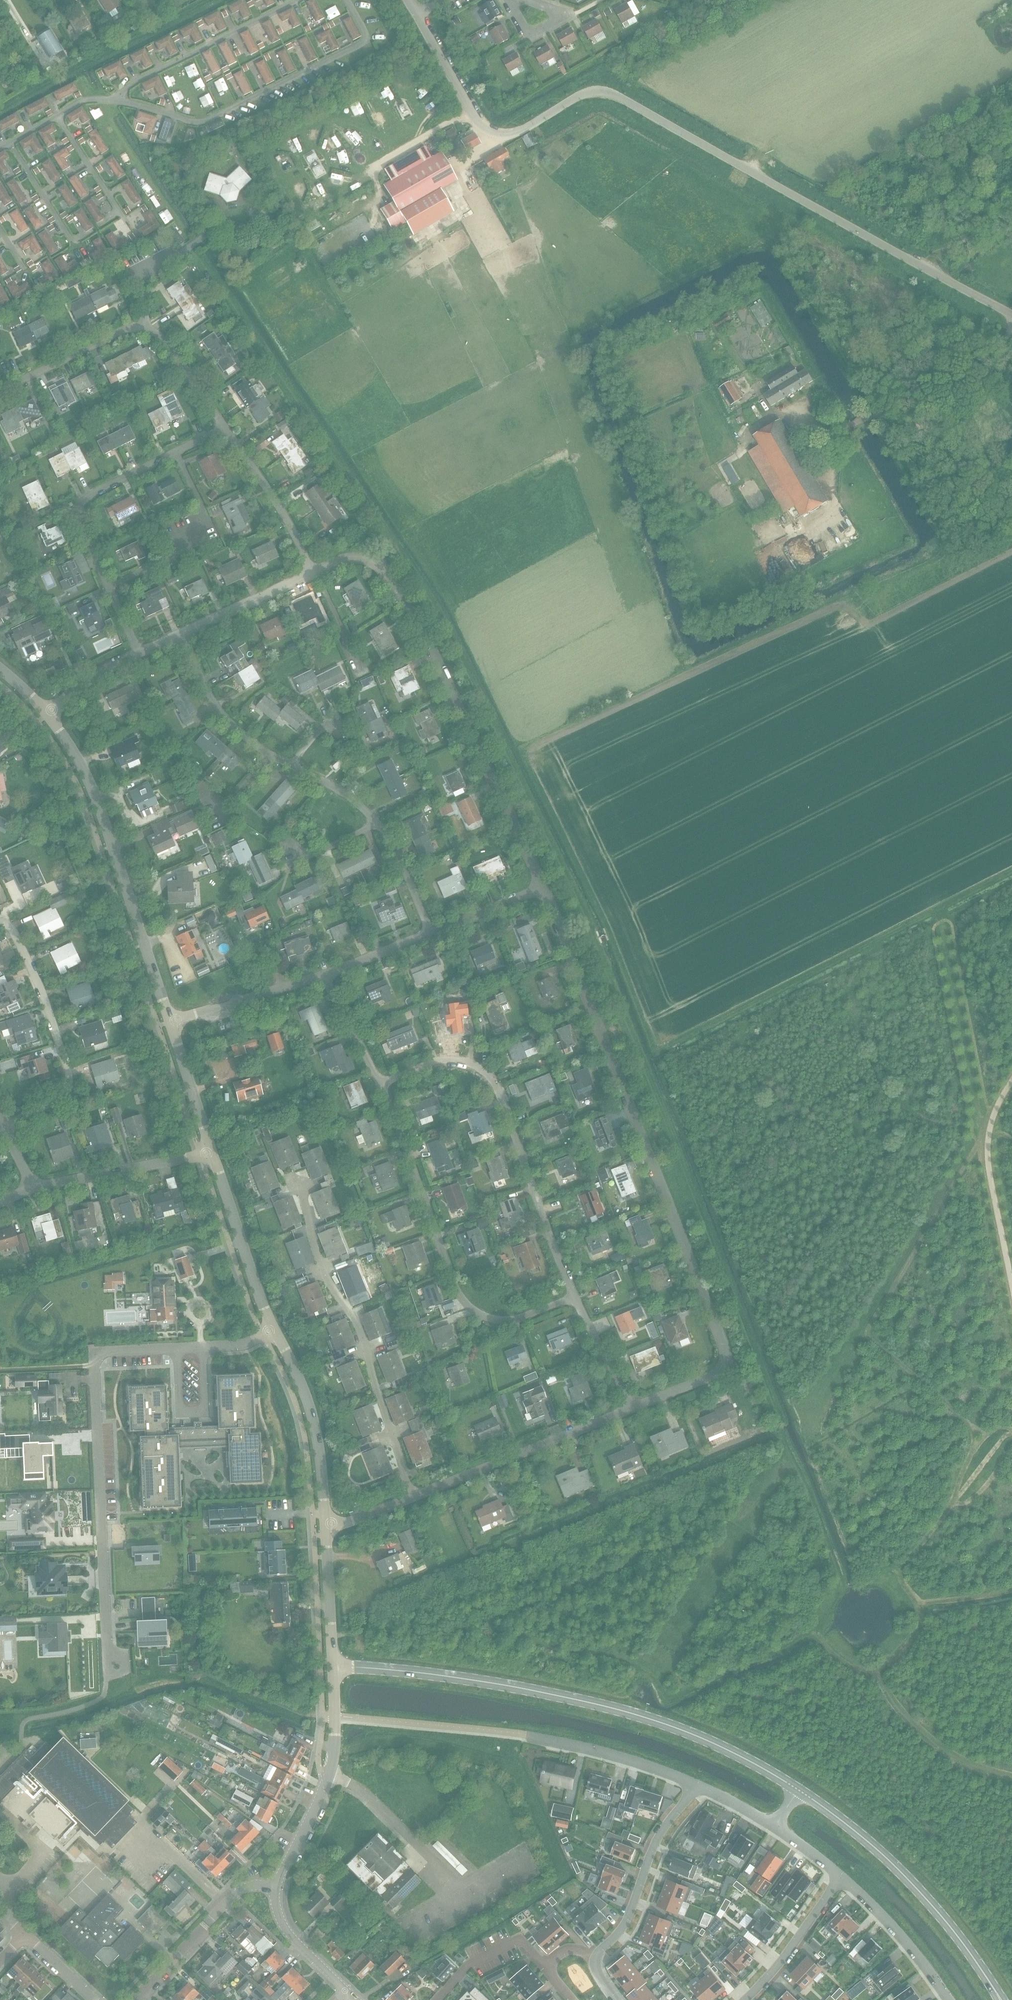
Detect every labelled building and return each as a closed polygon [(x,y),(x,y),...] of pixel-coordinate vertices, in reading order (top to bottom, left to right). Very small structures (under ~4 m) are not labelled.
[(120,5),(117,0),(101,0),(108,12),(120,5)] [(227,6),(231,14),(239,10),(243,19),(251,15),(243,0),(239,0),(227,6)] [(315,0),(310,0),(306,2),(315,22),(324,18),(315,0)] [(502,14),(495,2),(483,8),(486,14),(483,15),(487,23),(502,14)] [(622,23),(634,16),(627,2),(614,9),(622,23)] [(292,7),(278,14),(282,22),(288,19),(293,28),(300,24),(292,7)] [(77,32),(89,24),(80,11),(76,14),(75,13),(73,15),(74,16),(69,19),(77,32)] [(218,11),(203,19),(207,26),(214,23),(218,31),(226,27),(218,11)] [(360,36),(350,16),(342,20),(352,40),(360,36)] [(271,43),(279,39),(269,19),(261,23),(271,43)] [(589,39),(603,31),(596,19),(583,27),(589,39)] [(194,23),(179,30),(183,38),(190,35),(194,43),(202,39),(194,23)] [(498,45),(509,38),(502,25),(490,32),(498,45)] [(564,47),(577,39),(571,28),(557,35),(564,47)] [(44,34),(38,38),(47,54),(54,50),(56,53),(59,60),(65,56),(61,50),(49,29),(43,32),(44,34)] [(329,29),(315,36),(320,44),(326,41),(331,52),(338,47),(329,29)] [(250,55),(258,51),(247,30),(239,34),(250,55)] [(170,35),(155,43),(158,51),(166,47),(170,56),(178,52),(170,35)] [(306,37),(298,41),(309,62),(317,58),(306,37)] [(540,65),(554,57),(547,45),(534,53),(540,65)] [(144,48),(130,55),(133,64),(141,60),(145,68),(153,64),(144,48)] [(295,70),(285,49),(276,53),(287,74),(295,70)] [(509,72),(523,64),(516,53),(503,60),(509,72)] [(255,64),(265,85),(273,80),(263,60),(255,64)] [(120,61),(102,69),(106,77),(116,72),(119,80),(127,75),(120,61)] [(158,75),(141,83),(145,92),(154,87),(158,97),(167,93),(158,75)] [(74,82),(52,93),(57,101),(78,90),(74,82)] [(45,97),(24,108),(29,116),(49,105),(45,97)] [(407,109),(405,104),(403,104),(399,106),(399,108),(401,112),(403,113),(407,111),(407,109)] [(82,106),(66,116),(70,123),(79,118),(82,124),(90,119),(82,106)] [(16,113),(0,121),(0,130),(1,132),(20,120),(16,113)] [(149,116),(144,114),(139,129),(145,131),(149,116)] [(160,118),(154,137),(165,141),(171,122),(160,118)] [(37,131),(47,148),(54,143),(49,135),(56,130),(52,123),(37,131)] [(95,129),(87,134),(101,154),(108,149),(95,129)] [(475,132),(461,140),(467,151),(481,143),(475,132)] [(36,154),(43,150),(33,134),(19,142),(23,150),(30,145),(36,154)] [(52,156),(62,171),(69,167),(64,158),(70,154),(66,147),(52,156)] [(504,147),(484,159),(492,173),(505,165),(501,159),(508,155),(504,147)] [(0,153),(0,173),(2,176),(8,171),(2,161),(9,157),(4,150),(0,153)] [(457,180),(440,152),(383,185),(393,202),(380,209),(392,230),(405,223),(399,213),(457,180)] [(313,153),(306,157),(306,159),(309,163),(310,164),(317,160),(317,159),(315,154),(313,153)] [(112,155),(105,160),(118,179),(125,174),(112,155)] [(41,164),(53,183),(61,178),(49,159),(41,164)] [(319,164),(312,168),(312,169),(315,174),(316,174),(323,171),(323,169),(321,164),(319,164)] [(238,190),(251,179),(239,166),(226,178),(210,173),(204,190),(220,195),(227,202),(236,200),(238,190)] [(80,199),(88,194),(75,174),(68,179),(80,199)] [(6,184),(19,204),(26,199),(14,179),(6,184)] [(134,204),(141,199),(128,179),(121,184),(134,204)] [(4,206),(11,201),(0,182),(0,200),(4,206)] [(65,184),(57,189),(70,208),(77,203),(65,184)] [(96,223),(104,218),(91,199),(84,203),(96,223)] [(23,210),(35,230),(42,225),(30,206),(23,210)] [(85,232),(93,227),(81,208),(73,213),(85,232)] [(28,228),(17,209),(9,214),(21,233),(28,228)] [(137,230),(142,238),(160,226),(150,210),(142,215),(148,223),(137,230)] [(175,229),(170,233),(179,246),(184,241),(175,229)] [(50,255),(58,251),(45,230),(37,234),(50,255)] [(112,232),(104,236),(115,252),(128,243),(124,236),(117,240),(112,232)] [(35,255),(42,250),(32,234),(18,243),(23,251),(29,246),(35,255)] [(108,253),(100,237),(92,241),(97,250),(90,254),(94,262),(108,253)] [(62,255),(54,260),(64,276),(79,267),(74,259),(67,264),(62,255)] [(38,279),(42,287),(59,277),(48,260),(40,264),(47,274),(38,279)] [(14,281),(6,285),(15,300),(31,290),(27,282),(18,287),(14,281)] [(179,304),(194,294),(190,287),(185,290),(179,281),(167,289),(173,298),(175,297),(179,304)] [(10,301),(0,285),(0,307),(10,301)] [(104,288),(89,295),(97,309),(111,302),(110,302),(118,298),(113,289),(106,293),(104,288)] [(194,294),(179,304),(184,311),(182,312),(188,321),(201,313),(194,303),(199,300),(194,294)] [(76,319),(82,317),(97,309),(89,295),(69,305),(76,319)] [(760,301),(750,308),(761,327),(772,320),(760,301)] [(42,319),(28,326),(35,340),(49,333),(42,319)] [(35,340),(28,326),(14,333),(21,347),(35,340)] [(215,355),(229,345),(225,339),(220,342),(214,332),(202,340),(208,350),(210,348),(215,355)] [(229,345),(215,355),(219,362),(217,363),(223,372),(236,364),(229,354),(233,351),(229,345)] [(140,346),(138,347),(121,355),(128,368),(150,356),(146,347),(142,349),(140,346)] [(121,355),(105,363),(110,373),(107,375),(111,383),(118,380),(117,378),(127,373),(125,369),(128,368),(121,355)] [(771,406),(813,380),(807,369),(799,374),(794,366),(768,382),(772,389),(764,394),(771,406)] [(91,370),(70,381),(77,394),(98,383),(91,370)] [(55,384),(48,387),(55,402),(56,402),(58,407),(66,403),(67,406),(76,401),(66,382),(56,387),(55,384)] [(264,396),(261,391),(264,389),(259,382),(252,387),(249,383),(237,391),(243,400),(245,399),(250,406),(264,396)] [(736,382),(727,386),(736,404),(745,400),(736,382)] [(264,396),(250,406),(254,412),(252,414),(259,423),(271,415),(264,405),(268,402),(264,396)] [(33,399),(17,407),(24,420),(40,412),(33,399)] [(163,407),(170,421),(185,414),(178,400),(163,407)] [(24,420),(17,407),(1,415),(4,420),(2,422),(8,434),(21,427),(19,422),(24,420)] [(170,421),(163,407),(149,414),(156,428),(170,421)] [(281,430),(289,425),(285,419),(277,425),(281,430)] [(785,512),(796,505),(802,515),(827,500),(780,420),(755,435),(760,443),(748,450),(785,512)] [(113,433),(120,447),(135,439),(129,425),(113,433)] [(104,455),(120,447),(113,433),(97,441),(104,455)] [(285,457),(299,447),(295,440),(291,443),(284,434),(272,442),(278,452),(280,450),(285,457)] [(299,447),(285,457),(290,463),(288,465),(294,474),(306,465),(300,456),(304,453),(299,447)] [(63,453),(72,471),(86,463),(79,448),(65,455),(63,453)] [(49,460),(56,475),(57,478),(65,474),(64,471),(65,470),(67,473),(72,471),(63,453),(49,460)] [(206,481),(224,472),(215,455),(197,464),(206,481)] [(723,467),(732,483),(738,480),(729,463),(723,467)] [(175,493),(180,490),(174,479),(158,487),(157,484),(148,488),(156,503),(164,498),(163,495),(173,489),(175,493)] [(322,491),(318,485),(315,480),(305,487),(308,492),(306,493),(313,502),(315,501),(319,507),(334,497),(327,488),(322,491)] [(35,511),(49,505),(38,481),(23,488),(29,501),(30,500),(35,511)] [(111,517),(116,514),(118,518),(125,515),(126,517),(139,511),(131,497),(112,507),(107,509),(111,517)] [(334,497),(319,507),(324,514),(322,515),(328,524),(340,516),(336,510),(341,507),(334,497)] [(232,529),(251,520),(241,499),(223,507),(232,529)] [(58,545),(65,542),(58,525),(47,531),(44,524),(37,527),(38,530),(41,528),(43,532),(40,533),(47,547),(57,542),(58,545)] [(138,557),(145,554),(139,540),(120,548),(126,561),(137,556),(138,556),(138,557)] [(260,565),(278,556),(272,541),(253,550),(260,565)] [(69,588),(83,581),(73,561),(60,567),(69,588)] [(227,584),(246,575),(240,561),(221,570),(227,584)] [(202,595),(209,592),(203,579),(184,587),(190,599),(202,594),(202,595)] [(357,610),(371,602),(358,580),(344,588),(357,610)] [(147,600),(140,603),(146,617),(163,609),(158,600),(164,598),(159,586),(146,592),(149,597),(146,598),(147,600)] [(13,594),(9,587),(0,591),(0,618),(12,612),(6,597),(13,594)] [(314,605),(310,597),(300,601),(292,605),(300,622),(301,622),(301,624),(303,623),(309,621),(309,619),(315,616),(318,621),(319,623),(321,621),(322,622),(325,620),(317,603),(314,605)] [(74,602),(66,606),(70,615),(78,611),(74,602)] [(104,627),(102,621),(93,603),(80,609),(85,620),(87,619),(90,626),(95,624),(97,630),(104,627)] [(41,649),(37,641),(40,640),(50,635),(42,615),(22,625),(24,631),(13,636),(23,657),(41,649)] [(278,634),(285,631),(279,617),(260,626),(267,641),(278,635),(278,634)] [(382,650),(395,642),(383,622),(370,631),(382,650)] [(233,651),(220,658),(225,666),(233,661),(239,671),(234,675),(244,669),(242,666),(247,663),(238,647),(245,643),(241,638),(229,645),(233,651)] [(244,669),(234,675),(240,686),(245,684),(246,686),(255,681),(260,678),(257,673),(262,670),(256,658),(247,663),(242,666),(244,669)] [(315,676),(322,691),(345,680),(338,665),(315,676),(312,669),(315,676)] [(397,691),(402,689),(404,695),(419,688),(408,665),(394,672),(394,673),(390,675),(397,691)] [(315,676),(312,669),(293,678),(300,693),(318,684),(322,691),(315,676)] [(169,680),(160,684),(168,699),(172,697),(175,702),(187,695),(178,679),(171,683),(169,680)] [(132,684),(108,695),(107,696),(113,709),(138,697),(132,684)] [(187,695),(175,702),(181,713),(179,714),(184,724),(192,720),(189,715),(195,711),(187,695)] [(275,721),(279,716),(283,711),(282,711),(265,697),(256,707),(275,721)] [(364,724),(381,717),(377,719),(369,702),(357,708),(364,724)] [(279,716),(296,729),(304,719),(287,705),(282,711),(283,711),(279,716)] [(422,738),(427,736),(427,738),(440,732),(433,716),(429,718),(426,710),(414,716),(418,724),(420,723),(423,728),(419,730),(422,738)] [(384,735),(382,731),(387,729),(381,717),(364,724),(372,741),(384,735)] [(133,744),(138,741),(135,735),(122,742),(124,747),(112,753),(120,772),(122,771),(120,766),(140,757),(133,744)] [(204,746),(218,758),(227,747),(213,735),(208,741),(201,736),(195,742),(202,748),(204,746)] [(227,747),(218,758),(231,770),(241,759),(227,747)] [(378,765),(386,782),(398,776),(391,759),(378,765)] [(332,766),(335,770),(343,763),(339,760),(332,766)] [(453,792),(465,786),(457,770),(445,776),(453,792)] [(398,776),(386,782),(394,798),(406,792),(398,776)] [(286,780),(282,784),(270,798),(280,807),(292,793),(297,789),(286,780)] [(154,813),(151,806),(158,804),(149,783),(131,791),(142,818),(154,813)] [(468,825),(480,819),(469,797),(458,802),(468,825)] [(280,807),(270,798),(258,811),(268,820),(280,807)] [(449,803),(438,808),(442,816),(453,811),(449,803)] [(406,824),(413,840),(426,834),(418,817),(406,824)] [(155,853),(174,845),(168,833),(172,831),(166,819),(155,824),(158,833),(148,837),(155,853)] [(426,834),(413,840),(421,856),(434,850),(426,834)] [(245,842),(232,847),(240,864),(252,858),(261,854),(252,858),(245,842)] [(354,857),(360,870),(376,862),(370,849),(354,857)] [(252,858),(240,864),(248,860),(256,876),(259,884),(272,878),(268,870),(261,854),(252,858)] [(480,881),(505,870),(498,856),(473,867),(480,881)] [(360,870),(354,857),(338,865),(344,878),(360,870)] [(32,890),(37,888),(34,880),(35,879),(27,861),(11,869),(22,894),(30,890),(31,891),(32,890)] [(437,882),(444,897),(467,887),(460,872),(437,882)] [(170,901),(192,899),(191,873),(179,874),(179,880),(182,880),(182,883),(169,884),(170,901)] [(59,888),(72,883),(68,875),(55,881),(59,888)] [(318,881),(315,882),(312,877),(296,885),(304,901),(302,898),(313,892),(314,894),(323,890),(318,881)] [(304,901),(296,885),(295,885),(297,889),(281,897),(287,909),(304,901)] [(51,908),(33,917),(36,923),(38,922),(44,934),(60,926),(54,914),(56,913),(54,909),(68,902),(64,894),(48,901),(51,908)] [(386,906),(376,910),(381,923),(391,919),(391,920),(393,919),(394,921),(406,916),(401,905),(395,907),(393,903),(391,897),(383,900),(386,906)] [(252,908),(243,912),(247,921),(243,923),(246,929),(268,919),(262,906),(253,910),(252,908)] [(234,909),(224,913),(227,918),(236,914),(234,909)] [(203,917),(199,919),(200,922),(205,920),(205,921),(209,923),(209,922),(212,927),(215,925),(213,921),(215,916),(213,912),(209,911),(205,912),(203,917)] [(517,929),(527,955),(541,950),(528,918),(520,921),(522,927),(517,929)] [(336,941),(352,935),(346,921),(330,928),(336,941)] [(197,960),(204,957),(191,929),(176,937),(186,958),(194,954),(197,960)] [(302,953),(312,950),(308,935),(284,942),(288,956),(302,952),(302,953)] [(61,970),(77,963),(72,950),(74,949),(71,943),(51,953),(54,959),(56,958),(61,970)] [(477,965),(495,958),(490,944),(471,951),(477,965)] [(438,958),(412,969),(414,975),(417,974),(418,976),(419,975),(422,982),(440,975),(437,965),(440,964),(438,958)] [(0,977),(0,999),(1,999),(5,1006),(6,1006),(9,1013),(20,1008),(17,1000),(19,999),(14,988),(17,987),(14,980),(7,983),(4,976),(0,977)] [(545,1000),(558,995),(550,976),(537,981),(545,1000)] [(372,1002),(391,995),(385,980),(366,988),(372,1002)] [(75,1008),(92,1002),(88,990),(90,989),(88,983),(67,990),(69,996),(71,995),(75,1008)] [(507,1024),(499,1005),(507,1002),(503,992),(495,995),(496,999),(483,1004),(493,1030),(507,1024)] [(468,1013),(466,1003),(448,1005),(449,1013),(446,1013),(447,1024),(450,1024),(451,1032),(464,1030),(461,1014),(468,1013)] [(318,1009),(315,1010),(313,1006),(299,1011),(302,1020),(307,1018),(313,1035),(326,1030),(318,1009)] [(3,1031),(8,1029),(10,1034),(14,1033),(18,1045),(36,1039),(30,1022),(24,1024),(22,1016),(6,1021),(1,1023),(3,1031)] [(100,1028),(102,1027),(100,1021),(79,1027),(81,1034),(83,1033),(87,1046),(104,1041),(100,1028)] [(564,1048),(577,1043),(570,1025),(556,1030),(564,1048)] [(391,1050),(410,1042),(404,1027),(385,1035),(391,1050)] [(278,1033),(267,1036),(272,1051),(283,1047),(278,1033)] [(533,1038),(521,1043),(520,1039),(506,1045),(509,1052),(511,1052),(515,1063),(527,1057),(525,1051),(536,1047),(533,1038)] [(235,1057),(241,1055),(238,1044),(231,1046),(235,1057)] [(330,1047),(322,1051),(329,1068),(339,1064),(343,1072),(353,1068),(348,1057),(345,1058),(340,1046),(331,1050),(330,1047)] [(32,1055),(17,1060),(20,1069),(27,1067),(31,1077),(39,1074),(41,1079),(48,1077),(46,1071),(47,1071),(42,1058),(34,1061),(32,1055)] [(112,1066),(114,1066),(112,1059),(91,1066),(93,1072),(95,1072),(99,1084),(116,1079),(112,1066)] [(573,1073),(577,1083),(572,1085),(578,1101),(584,1099),(585,1100),(587,1099),(586,1098),(591,1096),(590,1095),(596,1092),(587,1068),(573,1073)] [(565,1072),(559,1074),(561,1080),(567,1078),(565,1072)] [(554,1084),(549,1073),(525,1083),(528,1090),(529,1090),(533,1100),(546,1095),(543,1088),(554,1084)] [(239,1100),(262,1094),(257,1077),(234,1083),(239,1100)] [(369,1096),(363,1082),(353,1086),(351,1081),(337,1087),(341,1099),(347,1097),(351,1109),(360,1105),(358,1100),(369,1096)] [(123,1091),(112,1095),(115,1106),(112,1107),(117,1122),(124,1120),(130,1139),(146,1133),(140,1115),(128,1118),(123,1103),(127,1102),(123,1091)] [(419,1120),(441,1112),(436,1097),(414,1104),(419,1120)] [(468,1113),(469,1117),(476,1136),(491,1130),(485,1111),(477,1114),(476,1110),(468,1113)] [(564,1113),(540,1122),(543,1130),(544,1129),(548,1140),(561,1134),(558,1126),(563,1124),(564,1127),(569,1125),(564,1113)] [(606,1116),(592,1121),(602,1146),(615,1141),(606,1116)] [(60,1119),(63,1130),(71,1127),(67,1117),(60,1119)] [(367,1146),(381,1141),(374,1121),(359,1127),(367,1146)] [(106,1146),(111,1144),(105,1123),(98,1125),(99,1127),(86,1131),(92,1148),(105,1144),(106,1146)] [(54,1161),(73,1155),(65,1132),(58,1135),(59,1140),(48,1144),(54,1161)] [(281,1167),(295,1161),(286,1139),(272,1144),(281,1167)] [(436,1168),(450,1163),(442,1139),(427,1143),(436,1168)] [(312,1177),(326,1172),(317,1149),(303,1154),(312,1177)] [(493,1181),(506,1177),(503,1168),(504,1167),(500,1155),(487,1160),(491,1171),(489,1172),(493,1181)] [(563,1178),(576,1173),(569,1155),(555,1161),(558,1168),(559,1168),(563,1178)] [(398,1185),(396,1181),(389,1161),(374,1167),(383,1190),(398,1185)] [(268,1163),(254,1168),(262,1191),(259,1192),(262,1200),(269,1197),(267,1190),(277,1186),(268,1163)] [(634,1189),(625,1165),(612,1170),(621,1194),(634,1189)] [(451,1212),(465,1207),(457,1183),(443,1188),(451,1212)] [(176,1188),(169,1190),(168,1188),(157,1191),(158,1196),(150,1198),(156,1217),(166,1215),(165,1210),(174,1208),(175,1212),(183,1210),(176,1188)] [(322,1218),(336,1212),(327,1189),(313,1195),(322,1218)] [(581,1195),(589,1217),(596,1214),(597,1218),(603,1215),(602,1212),(603,1211),(595,1190),(581,1195)] [(124,1223),(142,1218),(137,1200),(130,1202),(128,1194),(109,1200),(113,1213),(121,1211),(124,1223)] [(277,1194),(269,1197),(272,1205),(276,1203),(285,1226),(293,1223),(295,1229),(302,1226),(299,1221),(290,1198),(280,1202),(277,1194)] [(508,1227),(523,1222),(520,1211),(518,1211),(514,1198),(500,1203),(508,1227)] [(76,1230),(96,1227),(91,1201),(80,1203),(81,1209),(73,1211),(76,1230)] [(392,1210),(380,1215),(383,1224),(396,1219),(399,1228),(411,1224),(407,1215),(409,1215),(405,1205),(392,1210)] [(46,1241),(63,1236),(58,1218),(52,1220),(49,1213),(31,1218),(34,1231),(42,1229),(46,1241)] [(648,1244),(647,1241),(654,1238),(646,1219),(641,1221),(639,1215),(629,1219),(631,1225),(633,1224),(638,1235),(636,1236),(640,1248),(648,1244)] [(335,1221),(317,1228),(320,1234),(319,1234),(328,1257),(343,1251),(334,1229),(337,1227),(335,1221)] [(28,1250),(23,1233),(16,1236),(13,1227),(0,1231),(0,1249),(16,1245),(18,1253),(28,1250)] [(476,1227),(457,1234),(459,1241),(461,1240),(466,1255),(483,1249),(476,1227)] [(606,1230),(599,1232),(585,1238),(588,1245),(589,1245),(593,1255),(612,1247),(606,1230)] [(297,1267),(312,1261),(303,1238),(288,1244),(297,1267)] [(517,1257),(521,1256),(526,1270),(539,1266),(530,1241),(513,1247),(517,1257)] [(414,1267),(427,1262),(419,1242),(404,1247),(409,1260),(411,1259),(414,1267)] [(181,1279),(192,1275),(186,1256),(174,1260),(181,1279)] [(664,1264),(652,1268),(646,1271),(648,1277),(652,1276),(657,1290),(671,1285),(665,1269),(666,1269),(664,1264)] [(348,1296),(363,1290),(353,1267),(339,1273),(348,1296)] [(602,1297),(616,1291),(609,1273),(595,1279),(602,1297)] [(306,1275),(294,1280),(301,1296),(303,1295),(310,1312),(325,1306),(315,1283),(310,1285),(306,1275)] [(172,1280),(152,1281),(154,1308),(156,1307),(156,1321),(173,1320),(172,1307),(174,1307),(172,1280)] [(389,1290),(386,1283),(379,1287),(382,1294),(389,1290)] [(427,1307),(441,1302),(434,1284),(420,1289),(427,1307)] [(622,1334),(636,1328),(632,1320),(644,1315),(640,1306),(614,1317),(622,1334)] [(376,1311),(362,1316),(371,1339),(381,1335),(383,1339),(394,1334),(399,1333),(396,1327),(384,1331),(376,1311)] [(671,1343),(687,1336),(684,1329),(683,1329),(678,1316),(662,1322),(671,1343)] [(339,1349),(353,1343),(344,1320),(330,1326),(339,1349)] [(438,1350),(442,1348),(455,1343),(448,1324),(435,1329),(431,1331),(438,1350)] [(552,1351),(571,1344),(565,1329),(546,1336),(552,1351)] [(383,1339),(385,1344),(396,1340),(394,1334),(383,1339)] [(396,1340),(385,1344),(387,1350),(398,1346),(396,1340)] [(509,1365),(527,1358),(522,1345),(504,1352),(509,1365)] [(637,1372),(660,1363),(654,1347),(630,1357),(637,1372)] [(332,1354),(335,1360),(343,1357),(346,1356),(343,1350),(332,1354)] [(388,1380),(402,1375),(393,1352),(379,1358),(388,1380)] [(343,1357),(335,1360),(331,1361),(334,1367),(345,1363),(343,1357)] [(349,1391),(363,1385),(354,1362),(340,1368),(349,1391)] [(455,1386),(469,1381),(462,1363),(447,1369),(448,1373),(451,1373),(455,1386)] [(574,1387),(568,1389),(574,1402),(592,1395),(586,1381),(583,1371),(570,1377),(574,1387)] [(38,1392),(38,1399),(38,1403),(41,1403),(42,1409),(49,1409),(49,1415),(62,1414),(61,1385),(49,1385),(49,1384),(46,1384),(46,1385),(42,1381),(39,1381),(35,1381),(35,1375),(15,1376),(15,1387),(36,1386),(36,1385),(37,1385),(38,1392)] [(166,1386),(128,1387),(129,1398),(130,1398),(130,1404),(129,1404),(129,1420),(131,1420),(131,1425),(130,1425),(130,1430),(145,1430),(145,1436),(140,1437),(140,1449),(142,1449),(142,1454),(141,1454),(141,1470),(143,1470),(143,1476),(142,1476),(142,1492),(144,1491),(144,1497),(142,1497),(143,1508),(180,1506),(180,1501),(178,1501),(178,1496),(180,1496),(179,1480),(178,1480),(177,1474),(179,1474),(178,1459),(177,1459),(176,1453),(178,1453),(178,1447),(229,1445),(229,1451),(231,1451),(232,1467),(230,1467),(230,1483),(261,1482),(259,1433),(249,1433),(249,1427),(254,1427),(253,1405),(251,1405),(251,1398),(252,1398),(252,1375),(216,1376),(217,1384),(218,1384),(218,1392),(217,1392),(217,1399),(218,1399),(219,1406),(217,1406),(218,1426),(201,1427),(201,1422),(194,1422),(194,1427),(168,1428),(167,1418),(165,1418),(165,1413),(167,1413),(166,1396),(165,1396),(164,1391),(166,1391),(166,1386)] [(528,1412),(531,1420),(542,1415),(536,1401),(544,1398),(539,1387),(521,1394),(524,1401),(521,1402),(526,1413),(528,1412)] [(396,1423),(410,1417),(401,1394),(387,1400),(396,1423)] [(728,1419),(735,1416),(730,1404),(715,1410),(717,1415),(699,1422),(702,1429),(703,1429),(706,1437),(706,1436),(708,1441),(725,1434),(723,1429),(731,1426),(728,1419)] [(365,1434),(379,1429),(370,1405),(356,1411),(365,1434)] [(419,1417),(408,1421),(410,1427),(421,1422),(419,1417)] [(492,1435),(500,1432),(494,1417),(474,1426),(479,1439),(492,1434),(492,1435)] [(421,1422),(410,1427),(412,1432),(415,1431),(423,1428),(421,1422)] [(417,1434),(405,1438),(414,1461),(429,1456),(423,1440),(427,1438),(423,1428),(415,1431),(417,1434)] [(668,1453),(687,1446),(681,1431),(670,1435),(668,1429),(650,1437),(657,1454),(667,1450),(668,1453)] [(52,1455),(51,1443),(29,1444),(29,1435),(4,1436),(4,1433),(0,1434),(0,1448),(23,1447),(23,1456),(24,1470),(30,1470),(31,1479),(44,1479),(43,1455),(52,1455)] [(361,1446),(370,1442),(371,1442),(369,1436),(358,1440),(361,1446)] [(361,1452),(372,1448),(370,1442),(361,1446),(359,1447),(361,1452)] [(616,1475),(640,1464),(632,1445),(624,1448),(626,1453),(609,1460),(616,1475)] [(376,1476),(390,1471),(381,1448),(367,1453),(376,1476)] [(574,1493),(593,1485),(587,1470),(575,1475),(573,1469),(556,1476),(563,1493),(572,1489),(574,1493)] [(44,1494),(21,1495),(21,1507),(32,1506),(33,1518),(26,1518),(26,1530),(38,1530),(38,1531),(47,1531),(47,1529),(52,1529),(51,1521),(53,1521),(53,1511),(51,1511),(51,1503),(44,1503),(44,1494)] [(507,1504),(501,1507),(498,1500),(484,1506),(485,1508),(475,1512),(480,1526),(502,1517),(505,1523),(513,1519),(512,1517),(519,1514),(515,1504),(508,1507),(507,1504)] [(257,1525),(256,1507),(208,1510),(209,1528),(257,1525)] [(406,1553),(417,1548),(409,1530),(399,1534),(406,1553)] [(27,1539),(9,1540),(9,1548),(35,1547),(34,1539),(27,1539)] [(286,1574),(284,1549),(281,1549),(281,1541),(264,1542),(265,1551),(267,1551),(269,1575),(286,1574)] [(160,1546),(132,1548),(132,1556),(135,1555),(135,1563),(158,1562),(158,1554),(160,1554),(160,1546)] [(393,1561),(398,1559),(396,1553),(377,1561),(382,1575),(396,1570),(393,1561)] [(63,1566),(55,1566),(55,1563),(49,1563),(41,1563),(41,1567),(37,1567),(38,1573),(36,1573),(36,1589),(53,1588),(53,1592),(64,1592),(64,1588),(66,1588),(66,1573),(64,1573),(63,1566)] [(278,1623),(290,1623),(287,1581),(281,1582),(281,1580),(277,1580),(277,1582),(270,1583),(271,1604),(277,1603),(278,1623)] [(240,1591),(253,1590),(252,1581),(240,1582),(240,1591)] [(154,1597),(141,1597),(142,1620),(136,1620),(137,1642),(167,1641),(166,1632),(167,1632),(167,1629),(166,1629),(166,1619),(153,1619),(153,1616),(155,1616),(154,1597)] [(15,1616),(0,1617),(0,1626),(16,1625),(15,1616)] [(63,1642),(66,1641),(66,1632),(63,1632),(63,1623),(44,1624),(45,1632),(39,1632),(39,1643),(40,1655),(62,1654),(61,1650),(63,1650),(63,1642)] [(288,1735),(279,1753),(283,1755),(288,1757),(289,1756),(299,1761),(306,1748),(300,1745),(301,1744),(302,1742),(288,1735)] [(128,1815),(133,1810),(125,1803),(128,1800),(63,1736),(51,1748),(45,1743),(32,1756),(26,1750),(0,1777),(0,1800),(28,1828),(36,1820),(54,1838),(55,1837),(63,1845),(80,1827),(87,1835),(89,1833),(100,1844),(104,1840),(111,1847),(135,1822),(128,1815)] [(95,1738),(79,1739),(80,1749),(96,1748),(95,1738)] [(211,1750),(225,1758),(227,1754),(213,1747),(211,1750)] [(273,1749),(268,1760),(293,1773),(299,1761),(289,1756),(288,1757),(283,1755),(279,1753),(273,1749)] [(243,1767),(248,1759),(241,1755),(237,1764),(243,1767)] [(167,1757),(159,1766),(173,1780),(182,1771),(167,1757)] [(541,1781),(571,1788),(576,1768),(558,1764),(558,1766),(545,1763),(541,1781)] [(276,1768),(269,1782),(274,1784),(275,1783),(285,1788),(292,1775),(276,1768)] [(264,1778),(255,1773),(252,1779),(261,1784),(263,1779),(264,1778)] [(587,1789),(607,1795),(605,1801),(612,1802),(615,1791),(609,1789),(612,1779),(591,1773),(587,1789)] [(263,1779),(261,1784),(264,1785),(261,1792),(278,1801),(285,1788),(275,1783),(274,1784),(269,1782),(263,1779)] [(620,1802),(615,1817),(622,1819),(624,1811),(636,1814),(643,1789),(631,1785),(626,1804),(620,1802)] [(636,1814),(638,1807),(658,1813),(663,1796),(643,1790),(644,1789),(643,1789),(636,1814)] [(237,1794),(244,1798),(251,1802),(253,1798),(239,1791),(237,1794)] [(255,1804),(272,1813),(277,1802),(264,1796),(263,1798),(259,1796),(255,1804)] [(247,1809),(252,1811),(255,1813),(254,1816),(267,1823),(272,1813),(255,1804),(251,1802),(247,1809)] [(552,1815),(571,1819),(573,1808),(564,1806),(564,1809),(554,1807),(552,1815)] [(610,1806),(607,1818),(612,1819),(616,1808),(610,1806)] [(161,1807),(150,1818),(157,1826),(168,1814),(161,1807)] [(689,1833),(687,1838),(695,1842),(697,1837),(716,1847),(723,1834),(711,1827),(715,1820),(701,1812),(689,1833)] [(249,1841),(232,1824),(225,1817),(221,1821),(233,1832),(233,1831),(236,1834),(229,1840),(240,1850),(249,1841)] [(232,1824),(249,1841),(258,1831),(247,1821),(241,1828),(239,1826),(240,1825),(235,1820),(232,1824)] [(611,1840),(606,1851),(630,1861),(635,1849),(621,1843),(624,1837),(609,1831),(606,1838),(607,1839),(611,1840)] [(743,1860),(754,1842),(742,1834),(734,1847),(729,1843),(721,1855),(727,1859),(731,1853),(743,1860)] [(204,1839),(200,1843),(207,1850),(210,1846),(204,1839)] [(200,1843),(197,1846),(204,1853),(207,1850),(200,1843)] [(210,1846),(207,1850),(224,1866),(234,1857),(223,1847),(217,1853),(214,1851),(215,1850),(210,1846)] [(199,1859),(195,1863),(206,1874),(209,1870),(215,1876),(224,1866),(207,1850),(204,1853),(207,1856),(202,1862),(199,1859)] [(782,1860),(770,1852),(757,1870),(769,1879),(782,1860)] [(626,1872),(613,1866),(615,1860),(602,1855),(600,1862),(606,1865),(602,1875),(599,1874),(622,1883),(626,1872)] [(698,1866),(673,1857),(669,1869),(693,1878),(698,1866)] [(708,1857),(705,1863),(712,1866),(715,1861),(708,1857)] [(750,1864),(745,1871),(749,1874),(754,1867),(750,1864)] [(188,1905),(194,1898),(176,1882),(182,1876),(175,1869),(163,1882),(177,1896),(164,1909),(171,1915),(185,1902),(188,1905)] [(785,1873),(771,1892),(781,1901),(787,1893),(795,1900),(810,1881),(796,1870),(791,1877),(785,1873)] [(621,1884),(622,1883),(599,1874),(594,1886),(616,1894),(620,1883),(621,1884)] [(760,1875),(751,1888),(762,1896),(771,1883),(760,1875)] [(662,1893),(686,1902),(691,1889),(667,1880),(662,1893)] [(736,1880),(733,1885),(742,1892),(746,1888),(736,1880)] [(313,1917),(330,1901),(319,1890),(302,1905),(313,1917)] [(335,1909),(345,1899),(340,1893),(330,1903),(335,1909)] [(686,1902),(662,1893),(657,1905),(677,1913),(682,1901),(686,1902)] [(106,1967),(118,1955),(124,1960),(144,1939),(131,1926),(126,1931),(114,1920),(124,1909),(108,1894),(87,1915),(79,1907),(57,1930),(89,1961),(95,1955),(106,1967)] [(595,1894),(580,1907),(597,1927),(607,1918),(600,1911),(608,1904),(595,1894)] [(547,1900),(553,1906),(557,1902),(552,1896),(547,1900)] [(725,1912),(731,1901),(726,1898),(720,1909),(725,1912)] [(136,1921),(153,1936),(167,1920),(151,1905),(136,1921)] [(570,1915),(587,1935),(597,1927),(580,1907),(570,1915)] [(825,1928),(834,1936),(835,1935),(852,1917),(843,1909),(825,1928)] [(557,1943),(568,1934),(558,1923),(563,1919),(555,1910),(546,1917),(550,1922),(544,1927),(557,1943)] [(753,1918),(774,1934),(781,1924),(764,1911),(757,1921),(753,1918)] [(704,1912),(702,1918),(710,1921),(712,1915),(704,1912)] [(650,1914),(645,1927),(669,1936),(674,1923),(650,1914)] [(723,1923),(715,1917),(708,1928),(714,1934),(723,1923)] [(834,1936),(834,1937),(839,1932),(847,1940),(860,1927),(851,1919),(852,1918),(852,1917),(835,1935),(834,1936)] [(707,1926),(710,1921),(702,1918),(700,1923),(707,1926)] [(745,1928),(766,1944),(774,1934),(753,1918),(745,1928)] [(329,1923),(325,1926),(329,1931),(333,1928),(329,1923)] [(258,1941),(263,1936),(251,1925),(246,1930),(240,1924),(231,1934),(240,1943),(249,1933),(258,1941)] [(547,1952),(557,1943),(544,1927),(538,1932),(534,1927),(529,1930),(534,1936),(533,1936),(547,1952)] [(669,1937),(669,1936),(645,1927),(640,1939),(654,1945),(652,1950),(663,1955),(668,1944),(662,1942),(665,1935),(669,1937)] [(739,1935),(735,1940),(750,1954),(755,1949),(746,1941),(739,1935)] [(263,1953),(271,1944),(264,1938),(256,1947),(263,1953)] [(868,1962),(881,1948),(882,1948),(872,1938),(871,1939),(858,1952),(858,1953),(868,1962)] [(338,1960),(345,1953),(331,1940),(327,1945),(330,1948),(328,1950),(338,1960)] [(750,1954),(735,1940),(727,1949),(746,1967),(746,1966),(754,1957),(750,1954)] [(648,1949),(643,1953),(649,1960),(654,1956),(648,1949)] [(719,1957),(717,1956),(712,1961),(712,1962),(722,1971),(727,1966),(737,1976),(746,1967),(727,1949),(719,1957)] [(275,1969),(284,1960),(274,1950),(261,1964),(265,1968),(269,1964),(275,1969)] [(388,1975),(404,1959),(395,1951),(380,1967),(388,1975)] [(225,1974),(236,1962),(226,1953),(221,1958),(214,1952),(203,1964),(204,1966),(198,1972),(210,1983),(216,1977),(222,1971),(225,1974)] [(700,1952),(694,1958),(704,1968),(710,1963),(700,1952)] [(361,1978),(374,1964),(363,1953),(349,1967),(361,1978)] [(617,1977),(632,1965),(624,1956),(610,1968),(617,1977)] [(7,1971),(16,1980),(30,1965),(21,1957),(7,1971)] [(443,1957),(436,1961),(440,1965),(433,1973),(442,1981),(455,1966),(447,1958),(445,1959),(443,1957)] [(808,1957),(799,1966),(813,1978),(821,1969),(808,1957)] [(244,1975),(251,1968),(242,1959),(235,1967),(244,1975)] [(892,1963),(880,1973),(876,1968),(863,1979),(868,1986),(871,1984),(879,1994),(902,1975),(892,1963)] [(20,1992),(24,1988),(38,1973),(30,1965),(16,1980),(21,1984),(16,1989),(12,1993),(16,1996),(20,1992)] [(511,1979),(519,1989),(535,1975),(527,1965),(511,1979)] [(624,1985),(639,1973),(632,1965),(617,1977),(624,1985)] [(799,1966),(791,1975),(804,1987),(813,1978),(799,1966)] [(273,1994),(277,1998),(300,1975),(291,1967),(281,1977),(286,1981),(273,1994)] [(489,1983),(505,1975),(502,1968),(486,1977),(489,1983)] [(708,1968),(704,1972),(707,1976),(703,1979),(701,1980),(706,1986),(715,1996),(725,1988),(708,1969),(708,1968)] [(268,1984),(277,1975),(273,1971),(264,1980),(268,1984)] [(24,1988),(33,1996),(38,1999),(42,1999),(52,1989),(46,1983),(47,1981),(38,1973),(24,1988)] [(628,1996),(645,1981),(639,1973),(624,1985),(630,1993),(628,1995),(628,1996)] [(294,1989),(298,1993),(308,1983),(300,1975),(277,1998),(279,1999),(284,1999),(294,1989)] [(543,1984),(535,1975),(519,1989),(527,1998),(543,1984)] [(691,1989),(701,1999),(710,1999),(715,1996),(706,1986),(701,1980),(691,1989)] [(239,1993),(249,1983),(246,1981),(236,1991),(239,1993)] [(628,1996),(632,1999),(640,1999),(650,1992),(643,1984),(646,1982),(645,1981),(628,1996)] [(187,1982),(177,1993),(185,1999),(190,1999),(194,1996),(198,1999),(199,1999),(203,1997),(206,1999),(219,1999),(202,1985),(197,1991),(187,1982)] [(413,1995),(402,1984),(387,1999),(408,1999),(413,1995)] [(475,1986),(469,1993),(467,1991),(461,1998),(462,1998),(460,1999),(489,1999),(475,1986)] [(892,1999),(917,1999),(920,1998),(911,1986),(894,1998),(892,1999)] [(256,1987),(252,1992),(260,1999),(261,1999),(265,1996),(256,1987)] [(787,1990),(778,1999),(797,1999),(787,1990)] [(659,1998),(658,1998),(657,1999),(650,1992),(640,1999),(657,1999),(659,1998)]
